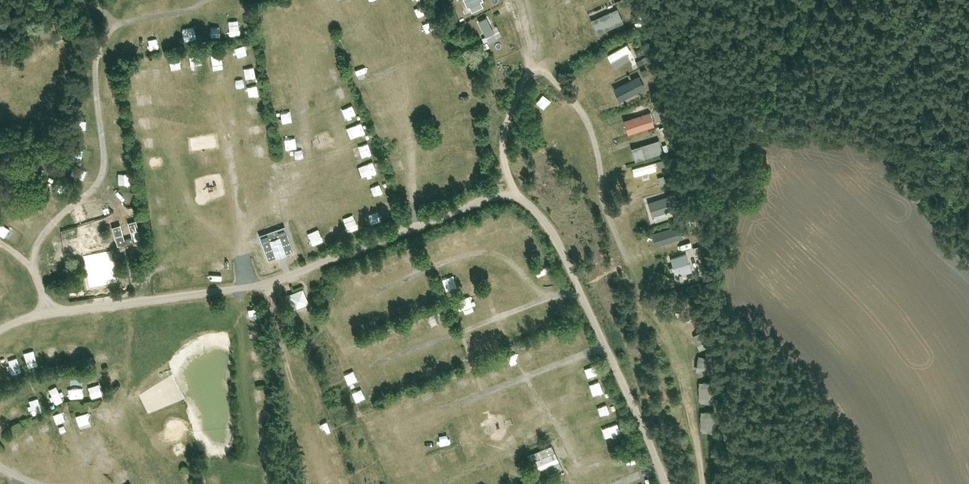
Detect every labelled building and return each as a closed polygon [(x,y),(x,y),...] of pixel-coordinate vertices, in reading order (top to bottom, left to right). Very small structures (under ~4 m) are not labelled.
[(85,238),(72,241),(77,262),(84,261),(85,265),(96,263),(95,259),(103,258),(98,236),(85,238)] [(115,262),(88,267),(94,293),(108,290),(120,287),(115,262)]
